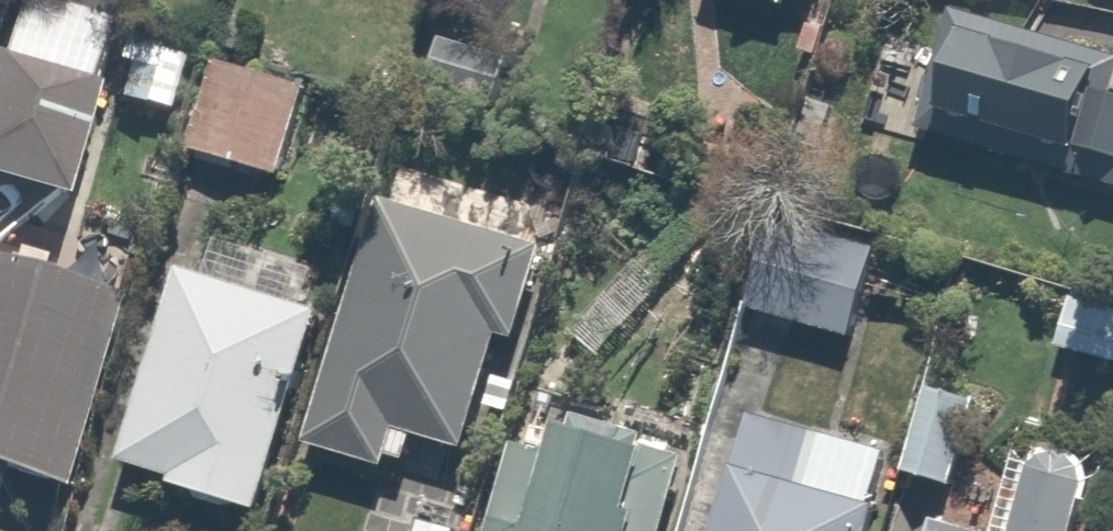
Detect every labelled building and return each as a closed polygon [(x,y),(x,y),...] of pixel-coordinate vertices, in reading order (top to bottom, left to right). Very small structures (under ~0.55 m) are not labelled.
[(826,27),(835,0),(744,0),(826,27)] [(24,31),(0,105),(0,189),(82,216),(130,65),(24,31)] [(952,46),(929,136),(1112,182),(1112,86),(952,46)] [(316,457),(382,476),(395,431),(461,450),(473,410),(512,422),(562,251),(390,201),(316,457)] [(890,237),(782,206),(751,313),(859,344),(890,237)] [(0,269),(0,489),(81,512),(139,309),(0,269)] [(331,314),(189,273),(128,485),(269,526),(331,314)] [(747,413),(715,530),(890,530),(910,457),(747,413)] [(523,452),(500,530),(682,530),(699,475),(564,434),(555,462),(523,452)] [(1110,475),(1048,458),(1028,530),(1095,530),(1110,475)]
